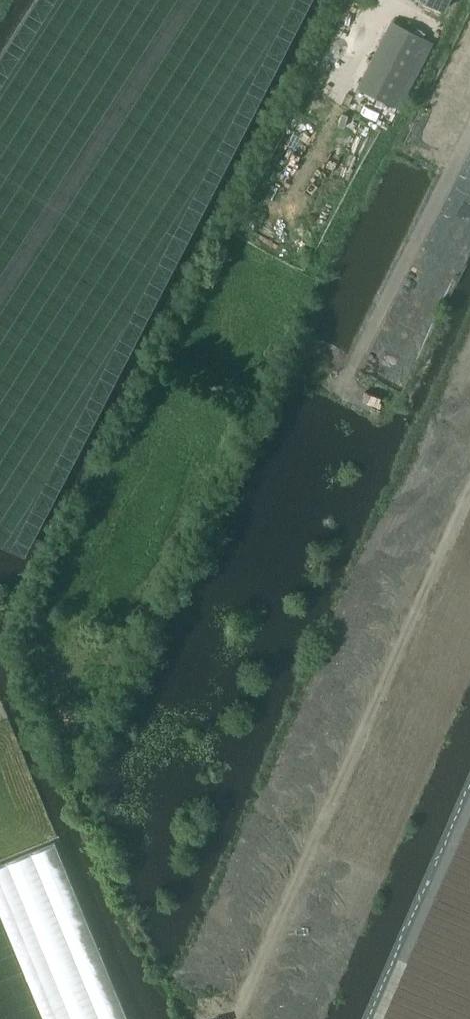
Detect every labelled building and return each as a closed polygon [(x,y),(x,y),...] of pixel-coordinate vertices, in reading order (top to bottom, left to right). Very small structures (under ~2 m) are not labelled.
[(443,9),(448,0),(425,0),(443,9)] [(395,24),(362,88),(392,103),(425,39),(395,24)]
